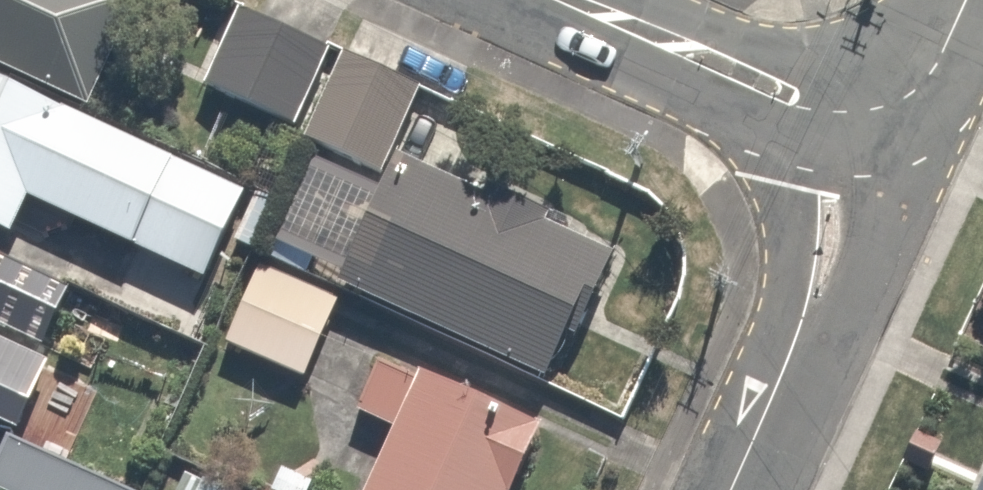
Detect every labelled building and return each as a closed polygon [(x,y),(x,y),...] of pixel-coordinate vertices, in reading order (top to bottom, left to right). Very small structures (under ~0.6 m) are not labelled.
[(106,97),(144,0),(0,0),(0,55),(106,97)] [(418,87),(240,9),(203,92),(381,170),(418,87)] [(0,77),(0,224),(11,199),(274,312),(316,213),(0,77)] [(613,250),(394,163),(342,294),(560,381),(613,250)] [(21,423),(49,358),(33,351),(65,276),(0,248),(0,414),(21,423)] [(381,342),(354,406),(390,421),(361,489),(520,489),(552,414),(381,342)] [(0,459),(0,486),(9,489),(142,489),(15,429),(0,459)] [(205,473),(198,489),(246,489),(205,473)]
